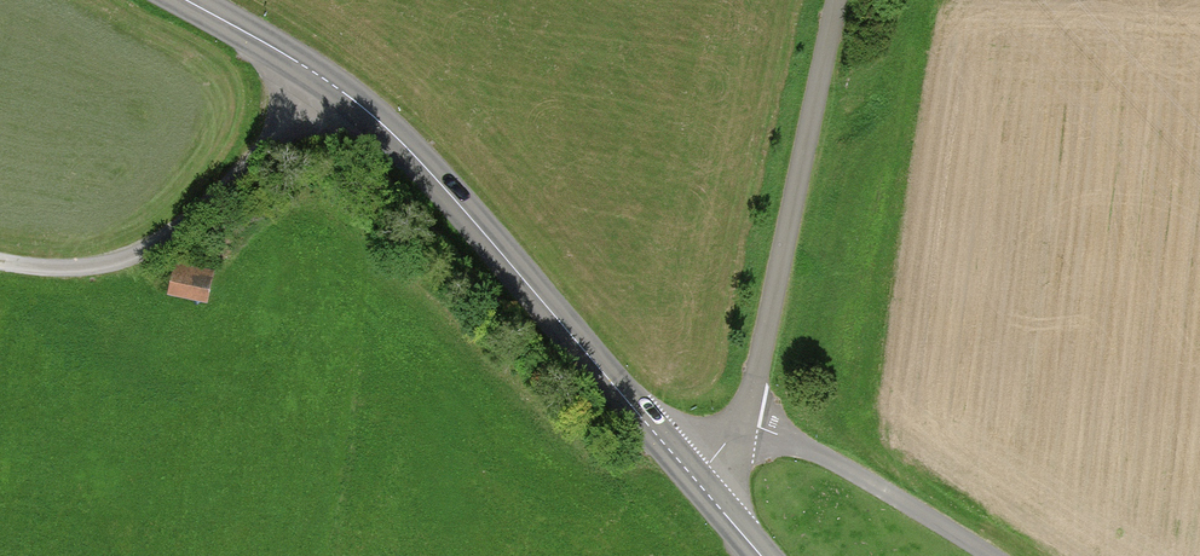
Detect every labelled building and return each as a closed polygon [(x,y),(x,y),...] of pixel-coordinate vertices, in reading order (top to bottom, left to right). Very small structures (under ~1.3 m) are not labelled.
[(209,273),(179,267),(175,291),(204,297),(209,273)]
